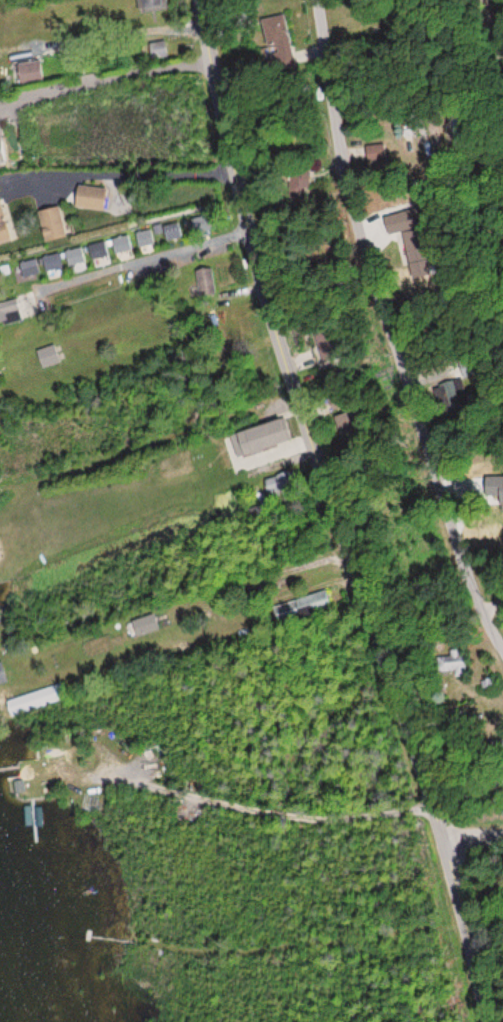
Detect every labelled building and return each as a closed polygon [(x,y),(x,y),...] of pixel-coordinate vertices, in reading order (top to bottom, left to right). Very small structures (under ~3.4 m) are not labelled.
[(167,10),(166,0),(138,0),(138,12),(167,10)] [(270,72),(295,67),(284,15),(259,21),(270,72)] [(151,59),(167,56),(165,41),(148,44),(151,59)] [(16,83),(40,83),(40,62),(16,62),(16,83)] [(104,188),(78,186),(77,209),(103,210),(104,188)] [(42,241),(64,237),(59,206),(37,210),(42,241)] [(0,207),(0,243),(8,240),(0,207)] [(169,239),(177,234),(173,225),(165,229),(169,239)] [(151,230),(136,234),(139,247),(154,243),(151,230)] [(51,274),(78,255),(70,243),(42,262),(51,274)] [(210,270),(198,271),(200,294),(212,293),(210,270)] [(60,363),(57,345),(37,348),(39,366),(60,363)] [(289,616),(302,615),(301,602),(288,603),(289,616)] [(159,630),(154,614),(129,622),(134,638),(159,630)] [(448,656),(436,656),(436,671),(452,671),(452,676),(464,676),(464,649),(448,649),(448,656)] [(65,682),(7,700),(12,717),(70,699),(65,682)]
